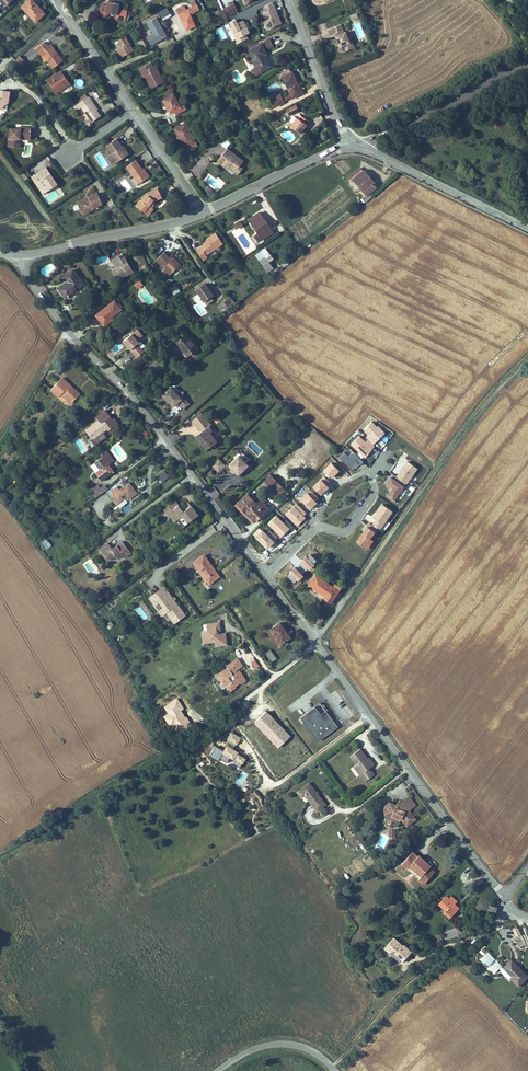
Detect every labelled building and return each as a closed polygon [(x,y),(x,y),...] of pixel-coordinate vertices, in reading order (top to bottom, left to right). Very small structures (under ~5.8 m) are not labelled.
[(30,0),(21,8),(34,23),(42,16),(35,9),(37,8),(34,4),(30,0)] [(180,4),(188,21),(195,18),(191,9),(193,9),(191,5),(201,0),(188,0),(180,4)] [(225,0),(218,0),(220,3),(215,5),(218,10),(228,5),(225,0)] [(100,6),(99,13),(105,14),(117,16),(117,20),(126,21),(128,11),(118,10),(119,4),(109,2),(108,7),(100,6)] [(274,3),(261,8),(266,22),(261,24),(264,32),(282,25),(274,3)] [(163,21),(171,16),(167,8),(159,13),(163,21)] [(219,18),(221,22),(223,21),(229,33),(227,34),(229,39),(236,35),(233,31),(242,27),(238,22),(236,23),(233,16),(228,19),(225,14),(219,18)] [(357,40),(352,30),(349,23),(348,24),(345,16),(331,22),(335,30),(339,28),(342,37),(344,36),(345,38),(347,44),(357,40)] [(152,34),(146,37),(150,46),(167,38),(158,18),(147,23),(152,34)] [(220,40),(227,37),(222,27),(215,31),(220,40)] [(266,35),(254,41),(265,62),(276,56),(270,44),(271,44),(269,41),(278,36),(276,34),(273,29),(265,33),(266,35)] [(39,38),(43,43),(45,41),(52,49),(58,57),(68,50),(63,44),(55,33),(53,35),(50,31),(39,38)] [(125,37),(117,41),(120,49),(116,50),(119,54),(121,58),(132,52),(125,37)] [(45,41),(43,43),(49,52),(52,49),(45,41)] [(25,45),(20,49),(24,54),(29,49),(25,45)] [(19,57),(14,62),(23,70),(27,66),(19,57)] [(66,61),(52,70),(61,83),(75,73),(70,65),(66,61)] [(286,66),(296,84),(298,87),(308,82),(302,71),(296,61),(286,66)] [(138,70),(142,78),(144,77),(151,89),(163,82),(154,67),(152,68),(149,64),(138,70)] [(144,77),(142,78),(145,84),(149,90),(151,89),(144,77)] [(17,81),(6,79),(2,82),(4,85),(1,87),(0,87),(0,94),(1,95),(2,96),(11,98),(13,90),(16,91),(16,87),(17,81)] [(296,84),(286,88),(288,92),(298,87),(296,84)] [(284,85),(276,89),(280,97),(288,92),(286,88),(284,85)] [(93,86),(85,91),(78,96),(81,101),(85,98),(95,112),(104,106),(100,101),(94,92),(96,91),(93,86)] [(170,89),(164,93),(165,96),(160,98),(165,107),(169,113),(173,111),(175,114),(185,108),(183,105),(180,106),(170,89)] [(303,105),(297,114),(307,121),(310,116),(313,112),(315,114),(317,110),(314,107),(308,104),(306,107),(303,105)] [(14,135),(22,136),(22,130),(22,127),(27,128),(27,124),(37,124),(37,120),(38,116),(24,115),(24,116),(16,116),(16,126),(14,126),(14,135)] [(185,122),(174,128),(181,140),(184,146),(185,146),(187,150),(196,145),(194,141),(195,140),(185,122)] [(119,127),(109,134),(114,142),(120,150),(129,144),(123,136),(124,134),(119,127)] [(124,134),(123,136),(129,144),(132,142),(128,136),(126,134),(124,134)] [(221,144),(224,149),(232,145),(229,139),(221,144)] [(115,154),(120,150),(114,142),(109,145),(115,154)] [(246,160),(230,147),(220,158),(229,166),(231,164),(236,169),(235,170),(239,174),(245,168),(241,165),(246,160)] [(140,150),(131,156),(142,173),(152,166),(147,160),(140,150)] [(197,178),(212,163),(203,155),(188,170),(197,178)] [(55,162),(51,157),(38,167),(44,174),(47,172),(53,180),(63,172),(55,162)] [(229,166),(220,158),(219,159),(223,163),(228,168),(229,166)] [(362,161),(350,170),(354,175),(357,172),(369,188),(366,190),(370,194),(376,190),(372,185),(378,181),(375,178),(377,176),(367,164),(365,166),(362,161)] [(47,172),(44,174),(50,182),(53,180),(47,172)] [(149,189),(145,195),(152,201),(157,195),(154,192),(156,189),(159,192),(161,189),(168,186),(166,182),(163,176),(151,181),(147,187),(149,189)] [(107,193),(102,180),(98,182),(89,185),(90,187),(83,190),(86,199),(92,197),(93,199),(98,197),(99,198),(104,196),(103,195),(107,193)] [(258,214),(252,219),(262,232),(258,235),(262,241),(277,231),(263,211),(258,214)] [(223,241),(216,231),(209,236),(204,239),(206,241),(198,247),(204,257),(208,254),(207,252),(223,241)] [(118,250),(111,255),(116,263),(112,266),(119,276),(134,265),(121,248),(118,250)] [(164,249),(157,255),(172,270),(178,264),(175,261),(178,258),(174,254),(172,256),(164,249)] [(131,254),(137,266),(146,261),(140,250),(131,254)] [(268,256),(262,260),(270,271),(277,266),(268,256)] [(68,268),(59,275),(63,281),(56,287),(58,291),(63,296),(80,282),(68,268)] [(205,281),(196,287),(207,303),(211,300),(208,295),(213,292),(205,281)] [(177,284),(169,287),(172,295),(180,292),(177,284)] [(231,295),(219,304),(222,310),(235,301),(231,295)] [(113,300),(95,315),(100,321),(103,325),(113,318),(110,315),(119,308),(113,300)] [(130,349),(137,357),(143,351),(136,344),(138,342),(136,340),(142,335),(137,329),(122,341),(127,347),(128,346),(130,348),(130,349)] [(186,335),(177,342),(179,345),(188,355),(196,348),(186,335)] [(59,392),(61,391),(65,388),(73,398),(82,390),(74,382),(65,372),(52,384),(59,392)] [(180,396),(170,384),(161,392),(172,404),(177,399),(183,406),(188,401),(182,394),(180,396)] [(73,398),(65,388),(61,391),(70,401),(73,398)] [(112,425),(123,417),(119,412),(117,414),(110,404),(102,410),(104,414),(92,423),(98,432),(96,434),(100,438),(110,431),(107,426),(111,423),(112,425)] [(206,447),(215,440),(208,430),(210,428),(206,423),(208,421),(199,409),(189,417),(200,430),(196,433),(198,436),(206,447)] [(361,429),(373,443),(384,432),(372,419),(361,429)] [(320,438),(307,425),(294,439),(299,445),(307,438),(314,445),(320,438)] [(140,431),(146,437),(149,433),(144,428),(140,431)] [(389,429),(384,432),(388,438),(393,434),(389,429)] [(367,438),(365,440),(358,434),(349,443),(363,457),(374,446),(367,438)] [(116,455),(109,446),(103,450),(105,452),(96,458),(101,465),(96,469),(101,477),(115,467),(110,460),(116,455)] [(233,457),(226,463),(231,469),(235,474),(239,470),(239,471),(242,469),(241,468),(246,464),(243,461),(238,456),(240,455),(236,450),(231,455),(233,457)] [(338,457),(352,471),(362,460),(352,451),(348,455),(343,451),(338,457)] [(240,455),(238,456),(243,461),(247,458),(242,452),(240,455)] [(216,456),(209,463),(215,470),(222,463),(216,456)] [(406,460),(395,475),(407,483),(417,467),(406,460)] [(164,469),(157,474),(161,482),(169,477),(164,469)] [(274,477),(268,470),(261,477),(267,483),(274,477)] [(320,494),(331,483),(322,474),(311,486),(320,494)] [(390,475),(385,483),(391,487),(385,495),(393,501),(404,485),(390,475)] [(274,477),(267,483),(276,492),(283,486),(274,477)] [(134,483),(130,478),(119,485),(117,482),(110,486),(112,490),(111,491),(118,499),(127,493),(128,495),(137,488),(134,483)] [(97,487),(100,490),(107,485),(104,481),(100,484),(97,481),(92,485),(94,489),(97,487)] [(244,491),(235,500),(253,518),(266,505),(259,497),(255,502),(244,491)] [(173,509),(170,512),(174,517),(177,515),(182,522),(197,510),(194,505),(191,501),(183,507),(179,503),(175,496),(167,502),(173,509)] [(191,501),(187,497),(179,503),(183,507),(191,501)] [(253,518),(235,500),(233,503),(241,510),(251,520),(253,518)] [(173,509),(167,502),(162,505),(168,513),(170,512),(173,509)] [(296,525),(308,514),(297,502),(285,513),(296,525)] [(374,518),(371,524),(381,529),(391,509),(379,502),(372,517),(374,518)] [(268,523),(281,536),(290,527),(277,514),(268,523)] [(355,541),(367,549),(373,540),(371,538),(378,528),(367,521),(355,541)] [(277,538),(269,529),(267,531),(263,527),(255,534),(267,547),(277,538)] [(48,548),(52,545),(45,537),(41,540),(48,548)] [(98,547),(102,553),(104,551),(108,557),(112,554),(113,556),(118,558),(121,556),(123,557),(130,552),(121,540),(112,547),(107,541),(98,547)] [(294,584),(317,561),(310,553),(287,576),(294,584)] [(208,584),(216,579),(212,574),(215,572),(212,568),(203,554),(193,562),(200,571),(198,573),(203,581),(205,580),(208,584)] [(309,588),(319,596),(320,593),(327,599),(325,602),(323,605),(329,609),(339,597),(339,596),(341,593),(334,588),(331,591),(316,579),(309,588)] [(156,603),(164,615),(168,612),(176,623),(187,616),(167,586),(156,594),(160,600),(156,603)] [(327,599),(320,593),(319,596),(322,599),(325,602),(327,599)] [(226,639),(225,628),(220,629),(217,629),(217,626),(220,626),(220,621),(219,617),(207,619),(207,624),(204,625),(202,625),(203,632),(206,632),(208,633),(209,636),(215,636),(215,641),(226,639)] [(268,628),(273,636),(277,633),(282,640),(290,634),(285,627),(287,625),(286,623),(282,618),(268,628)] [(282,640),(277,633),(273,636),(278,642),(282,640)] [(277,654),(270,645),(265,648),(271,658),(277,654)] [(241,662),(237,655),(225,662),(226,664),(227,665),(218,671),(221,676),(225,682),(226,681),(229,686),(233,683),(232,682),(234,681),(235,682),(240,680),(245,676),(239,667),(236,669),(234,666),(241,662)] [(250,661),(255,669),(260,667),(255,658),(250,661)] [(218,671),(227,665),(226,664),(215,671),(219,678),(221,676),(218,671)] [(316,711),(302,722),(305,726),(306,726),(320,745),(334,734),(334,735),(339,731),(335,725),(335,726),(328,716),(323,720),(322,718),(316,711)] [(284,732),(266,713),(255,723),(274,743),(284,732)] [(279,748),(290,738),(284,732),(274,743),(279,748)] [(237,745),(240,739),(232,734),(228,740),(237,745)] [(236,757),(238,753),(233,750),(234,748),(228,745),(224,752),(216,747),(210,757),(219,762),(220,760),(228,764),(231,758),(236,761),(233,765),(240,769),(245,760),(239,756),(237,758),(236,757)] [(360,757),(353,747),(343,755),(349,763),(347,764),(354,773),(353,774),(357,781),(367,773),(363,767),(366,765),(360,757)] [(360,757),(366,765),(368,763),(365,759),(363,756),(360,757)] [(346,765),(353,774),(354,773),(347,764),(346,765)] [(311,808),(319,802),(314,795),(303,780),(291,789),(299,800),(302,798),(311,808)] [(405,793),(396,799),(398,801),(407,795),(405,793)] [(407,795),(398,801),(393,800),(392,802),(385,799),(380,803),(378,806),(380,814),(395,821),(397,817),(402,824),(411,817),(405,807),(412,802),(410,799),(407,795)] [(251,812),(257,810),(251,798),(246,800),(251,812)] [(406,850),(395,861),(399,865),(403,862),(414,874),(411,877),(416,882),(427,871),(423,866),(424,865),(418,858),(412,852),(410,854),(406,850)] [(442,894),(434,901),(440,908),(437,912),(442,917),(453,906),(450,903),(453,900),(451,898),(448,895),(445,898),(442,894)] [(515,936),(520,933),(518,927),(512,929),(515,936)] [(395,958),(405,947),(397,940),(396,938),(394,939),(388,933),(378,944),(382,948),(384,947),(395,958)] [(526,981),(508,964),(500,972),(509,980),(507,982),(516,991),(526,981)]
